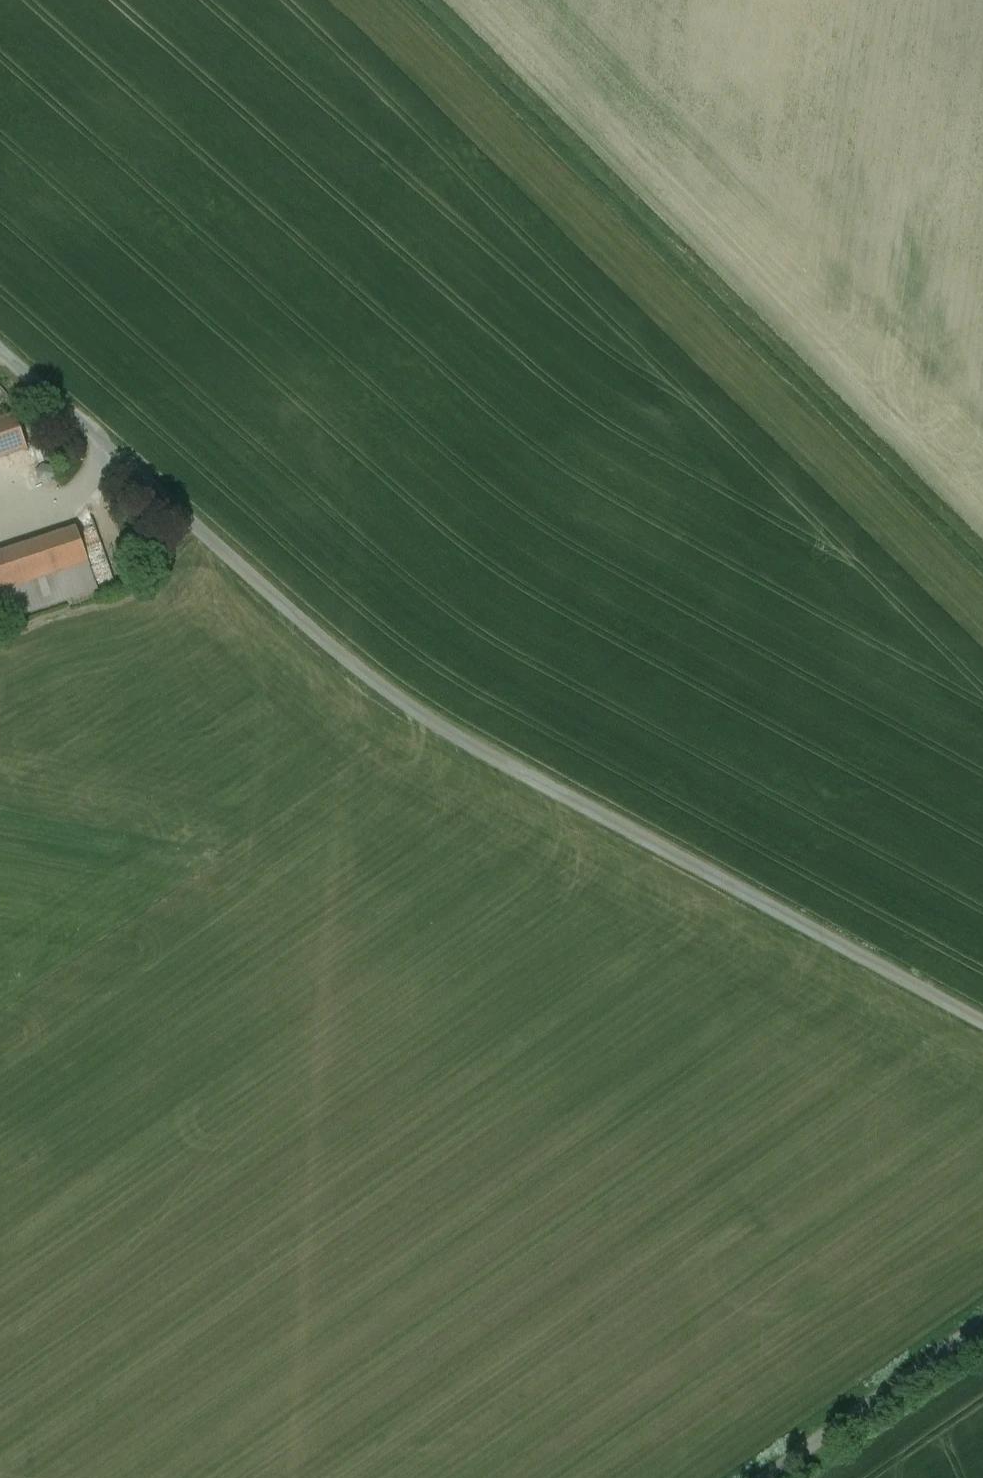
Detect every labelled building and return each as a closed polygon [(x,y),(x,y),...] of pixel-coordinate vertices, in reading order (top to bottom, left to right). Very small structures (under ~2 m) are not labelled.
[(28,450),(16,416),(0,422),(0,460),(28,450)] [(0,555),(0,611),(4,621),(98,588),(78,528),(0,555)]
